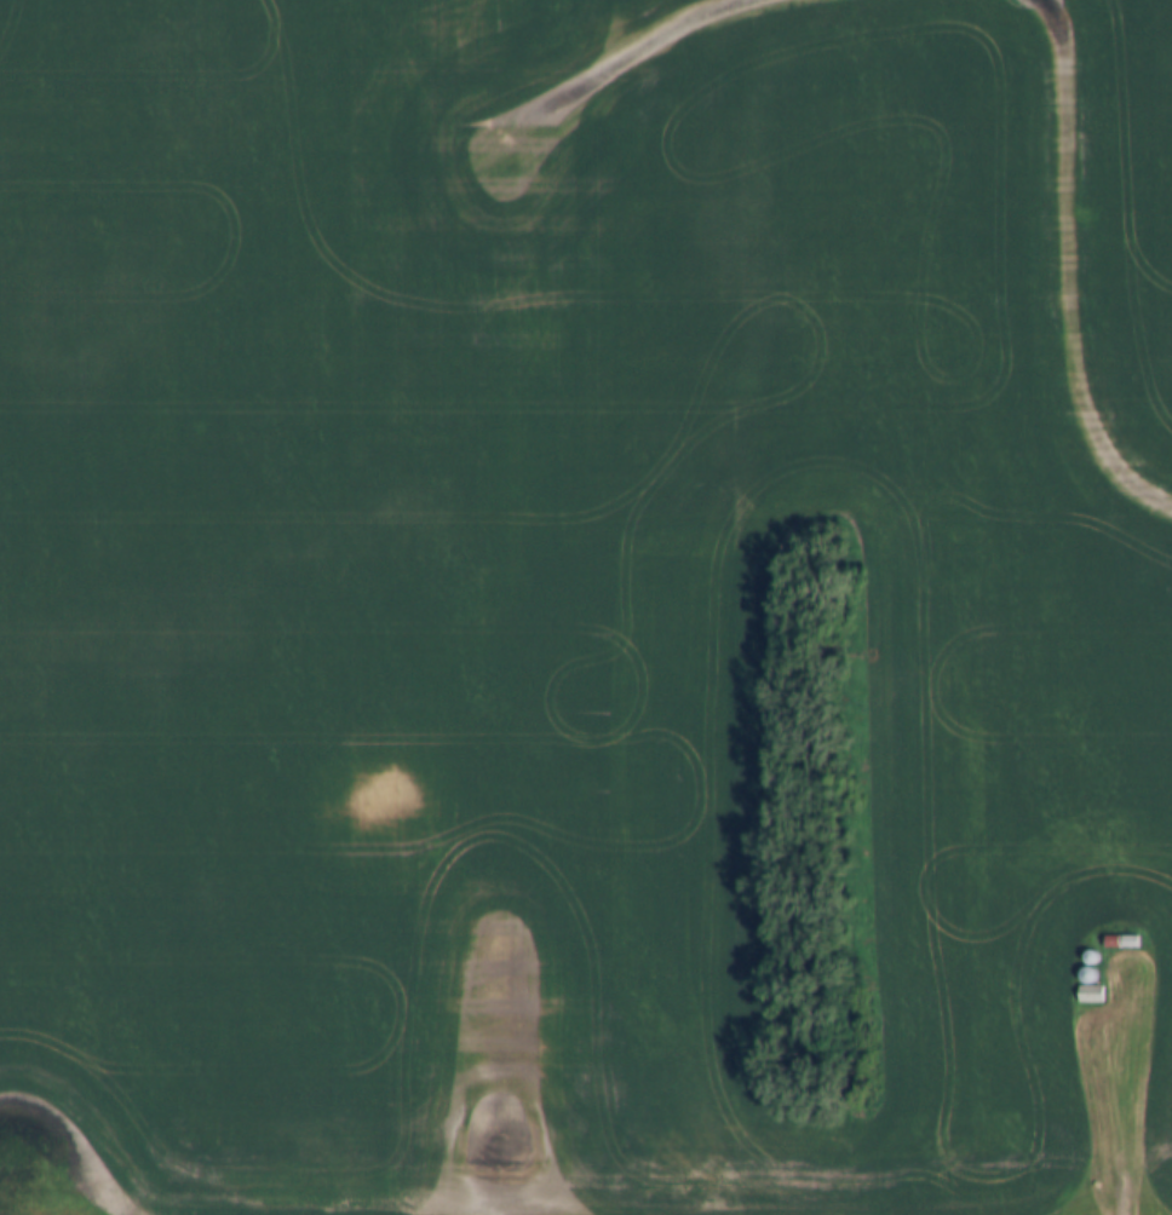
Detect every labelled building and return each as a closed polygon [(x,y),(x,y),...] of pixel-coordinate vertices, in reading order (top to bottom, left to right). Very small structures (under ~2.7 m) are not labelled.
[(1143,949),(1143,937),(1104,937),(1104,949),(1143,949)] [(1086,954),(1086,966),(1103,964),(1102,953),(1086,954)] [(1080,973),(1083,985),(1104,980),(1101,968),(1080,973)] [(1078,1004),(1108,1004),(1108,987),(1078,987),(1078,1004)]
